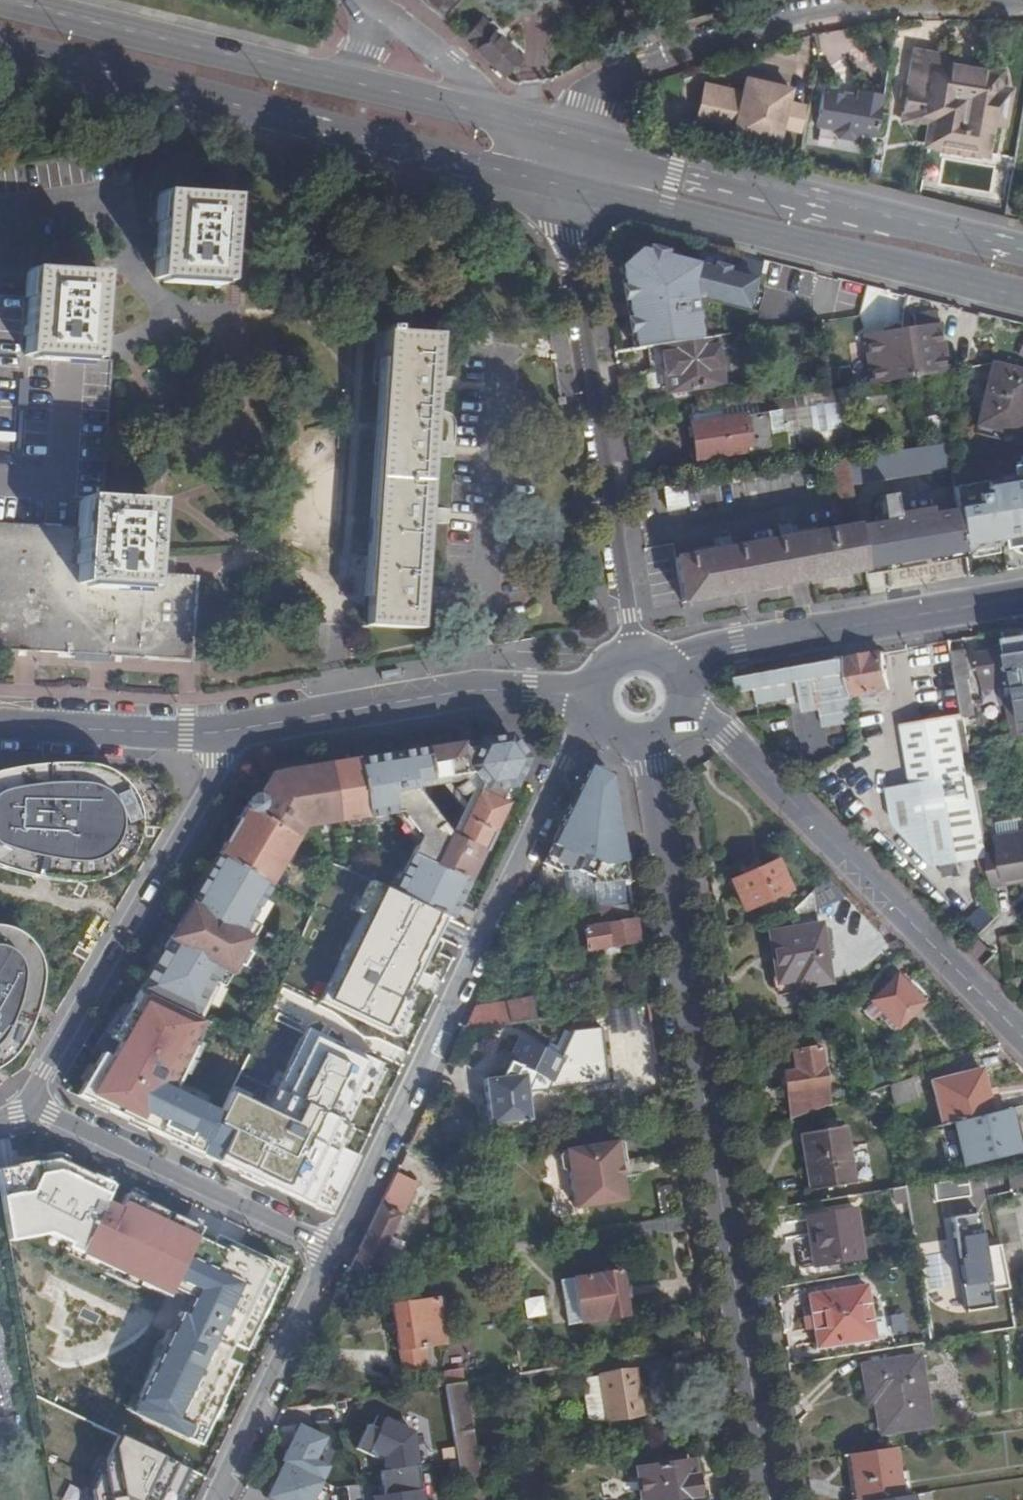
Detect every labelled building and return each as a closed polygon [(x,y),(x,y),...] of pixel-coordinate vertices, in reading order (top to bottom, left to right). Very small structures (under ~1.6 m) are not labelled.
[(452,18),(468,0),(431,0),(452,18)] [(473,38),(520,65),(532,45),(484,18),(473,38)] [(940,61),(913,57),(904,124),(933,128),(930,147),(987,156),(991,124),(1005,126),(1009,95),(994,93),(996,76),(969,72),(968,80),(937,75),(939,66),(940,61)] [(969,72),(939,66),(937,75),(968,80),(969,72)] [(749,95),(711,86),(702,125),(783,143),(786,130),(802,133),(808,107),(794,103),(797,91),(752,81),(749,95)] [(876,138),(883,95),(856,90),(855,96),(854,100),(844,99),(841,94),(826,92),(820,96),(815,128),(834,131),(833,134),(838,139),(852,142),(857,138),(857,135),(876,138)] [(154,188),(148,274),(220,277),(225,192),(154,188)] [(649,249),(648,254),(649,254),(650,261),(667,259),(682,262),(683,258),(649,249)] [(633,335),(635,350),(664,346),(719,339),(730,338),(728,320),(717,322),(715,311),(696,313),(694,302),(702,301),(748,313),(760,316),(766,292),(754,289),(756,282),(736,277),(729,275),(727,275),(727,278),(714,275),(715,271),(713,271),(682,262),(667,259),(650,261),(649,254),(648,254),(641,252),(621,268),(624,287),(624,288),(628,288),(630,300),(626,301),(627,303),(630,319),(630,321),(634,320),(636,333),(632,333),(633,335)] [(739,261),(737,270),(763,277),(765,267),(739,261)] [(90,353),(97,269),(70,267),(24,263),(18,349),(86,353),(90,353)] [(714,266),(713,271),(715,271),(714,275),(727,278),(727,275),(729,275),(730,271),(714,266)] [(737,270),(736,277),(756,282),(761,284),(763,277),(737,270)] [(881,291),(864,286),(862,298),(879,302),(881,291)] [(622,304),(627,303),(626,301),(630,300),(628,288),(624,288),(624,287),(620,287),(622,304)] [(628,336),(633,335),(632,333),(636,333),(634,320),(630,321),(630,319),(625,320),(628,336)] [(939,325),(905,330),(913,380),(948,375),(939,325)] [(913,380),(905,330),(869,335),(878,385),(913,380)] [(725,383),(719,339),(664,346),(671,391),(725,383)] [(416,625),(417,610),(417,602),(421,547),(422,532),(425,481),(426,466),(429,419),(430,402),(433,361),(381,357),(376,445),(368,577),(363,649),(414,653),(416,625)] [(1022,428),(1022,374),(994,367),(979,426),(1021,437),(1022,428)] [(849,394),(800,401),(801,409),(805,435),(807,452),(857,444),(849,394)] [(801,409),(784,412),(790,456),(801,454),(798,436),(805,435),(801,409)] [(784,412),(694,426),(700,466),(754,458),(754,461),(790,456),(784,412)] [(939,418),(914,422),(916,435),(941,431),(939,418)] [(935,437),(936,446),(945,445),(944,436),(935,437)] [(951,449),(925,454),(927,466),(938,464),(939,467),(953,465),(951,449)] [(847,501),(861,500),(856,463),(841,465),(847,501)] [(960,488),(964,511),(971,553),(1008,547),(1009,551),(1022,549),(1022,477),(960,488)] [(690,488),(671,491),(674,510),(693,507),(690,488)] [(891,494),(877,497),(882,524),(895,522),(891,494)] [(89,498),(87,527),(83,590),(150,594),(152,572),(158,504),(114,500),(102,500),(89,498)] [(882,524),(865,527),(866,531),(872,570),(971,553),(964,511),(895,522),(882,524)] [(142,658),(194,661),(200,576),(152,572),(150,594),(83,590),(87,527),(0,521),(0,647),(142,658)] [(688,601),(872,571),(872,570),(866,531),(838,536),(682,561),(688,601)] [(1022,715),(1022,710),(1018,683),(1015,670),(1013,671),(1008,648),(973,654),(980,687),(1008,682),(1009,686),(1006,686),(1007,694),(1004,695),(1003,699),(1007,718),(1022,715)] [(964,650),(952,652),(960,701),(970,699),(966,677),(969,677),(964,650)] [(891,694),(883,652),(847,659),(853,701),(891,694)] [(853,701),(847,659),(773,672),(739,678),(742,693),(757,690),(759,705),(805,697),(808,713),(823,710),(826,728),(856,723),(853,701)] [(934,869),(989,859),(987,851),(969,746),(963,718),(884,734),(896,793),(878,797),(885,830),(934,869)] [(463,741),(273,774),(260,796),(257,794),(140,990),(188,1014),(206,977),(212,981),(217,983),(252,923),(243,918),(298,824),(388,809),(394,808),(420,836),(416,842),(394,890),(382,885),(375,901),(408,917),(416,901),(446,915),(451,918),(507,800),(501,797),(507,785),(515,784),(528,757),(510,734),(480,739),(477,746),(464,748),(463,741)] [(480,739),(463,741),(464,748),(477,746),(480,739)] [(11,871),(29,876),(50,880),(67,882),(78,882),(86,882),(92,881),(100,879),(106,877),(111,874),(117,870),(122,865),(128,856),(131,852),(134,844),(137,836),(139,828),(140,820),(139,811),(136,800),(132,793),(127,785),(121,777),(115,773),(110,769),(104,766),(97,763),(90,761),(78,760),(63,760),(46,761),(16,764),(7,766),(0,768),(0,868),(11,871)] [(611,779),(589,769),(566,816),(545,861),(561,869),(586,875),(585,880),(605,884),(616,882),(623,919),(634,922),(611,779)] [(501,797),(507,800),(515,784),(507,785),(501,797)] [(416,842),(420,836),(394,808),(388,809),(389,812),(416,842)] [(987,851),(989,859),(993,886),(1022,880),(1022,831),(999,835),(1001,848),(987,851)] [(375,901),(382,885),(344,866),(332,861),(307,914),(319,920),(338,882),(353,890),(328,942),(349,953),(375,901)] [(780,864),(733,881),(744,909),(791,891),(784,874),(780,864)] [(814,925),(808,885),(784,917),(786,930),(768,933),(777,992),(828,983),(820,932),(819,924),(814,925)] [(578,895),(574,907),(587,910),(602,914),(605,902),(578,895)] [(965,923),(977,934),(995,915),(984,904),(965,923)] [(583,928),(637,942),(634,922),(623,919),(602,914),(587,910),(583,928)] [(3,913),(0,913),(0,1069),(2,1068),(8,1063),(12,1057),(18,1047),(25,1033),(31,1018),(41,990),(44,981),(46,970),(47,962),(46,951),(44,944),(39,936),(35,930),(31,926),(24,921),(15,917),(9,914),(3,913)] [(906,988),(890,972),(853,1008),(866,1021),(871,1016),(887,1032),(919,1001),(906,988)] [(212,981),(206,977),(188,1014),(195,1017),(212,981)] [(210,1028),(122,984),(75,1085),(166,1131),(197,1147),(218,1101),(204,1093),(185,1083),(210,1028)] [(361,1011),(315,989),(290,1042),(336,1064),(361,1011)] [(531,999),(474,1009),(463,1033),(535,1020),(531,999)] [(504,1075),(487,1078),(495,1123),(535,1116),(531,1088),(537,1073),(554,1079),(564,1055),(520,1038),(504,1075)] [(785,1092),(790,1120),(828,1105),(819,1052),(793,1056),(796,1071),(782,1073),(785,1092)] [(925,1079),(936,1122),(947,1119),(985,1108),(978,1084),(972,1066),(925,1079)] [(889,1084),(896,1104),(918,1097),(912,1077),(889,1084)] [(338,1118),(304,1101),(274,1165),(312,1183),(335,1135),(330,1133),(338,1118)] [(994,1118),(991,1106),(985,1108),(947,1119),(959,1162),(1013,1146),(1007,1128),(1004,1116),(994,1118)] [(807,1174),(811,1174),(815,1192),(848,1187),(845,1166),(839,1130),(822,1133),(801,1136),(802,1143),(807,1174)] [(618,1163),(614,1139),(561,1149),(557,1154),(559,1167),(565,1171),(567,1170),(574,1206),(624,1198),(620,1174),(618,1175),(616,1163),(618,1163)] [(53,1160),(0,1168),(0,1190),(12,1252),(30,1249),(67,1243),(65,1247),(164,1303),(169,1291),(172,1285),(188,1292),(185,1298),(161,1349),(154,1363),(150,1372),(145,1382),(131,1412),(199,1443),(236,1365),(223,1358),(231,1342),(244,1349),(283,1268),(215,1236),(213,1239),(211,1245),(195,1237),(197,1231),(199,1228),(185,1222),(142,1202),(126,1194),(118,1210),(102,1203),(109,1187),(53,1160)] [(397,1169),(350,1269),(405,1260),(405,1254),(384,1240),(415,1179),(397,1169)] [(674,1208),(670,1183),(655,1185),(660,1211),(674,1208)] [(816,1267),(863,1258),(853,1207),(806,1215),(816,1267)] [(213,1239),(197,1231),(195,1237),(211,1245),(213,1239)] [(618,1268),(567,1277),(575,1322),(626,1314),(618,1268)] [(564,1324),(575,1322),(567,1277),(556,1279),(564,1324)] [(866,1284),(807,1294),(816,1348),(875,1338),(866,1284)] [(172,1285),(169,1291),(185,1298),(188,1292),(172,1285)] [(437,1295),(396,1302),(406,1364),(425,1361),(423,1344),(445,1340),(437,1295)] [(882,1428),(927,1421),(916,1360),(864,1368),(867,1389),(875,1388),(882,1428)] [(610,1422),(643,1416),(634,1370),(601,1377),(610,1422)] [(498,1472),(483,1379),(458,1382),(474,1476),(498,1472)] [(80,1454),(93,1428),(69,1416),(56,1443),(80,1454)] [(850,1454),(857,1499),(871,1499),(898,1496),(894,1472),(890,1447),(850,1454)] [(685,1458),(653,1464),(659,1499),(697,1492),(694,1475),(688,1476),(685,1458)] [(131,1464),(114,1499),(160,1499),(169,1482),(131,1464)] [(905,1470),(894,1472),(898,1496),(909,1494),(905,1470)] [(381,1494),(371,1495),(367,1474),(321,1481),(324,1499),(382,1499),(381,1494)]
